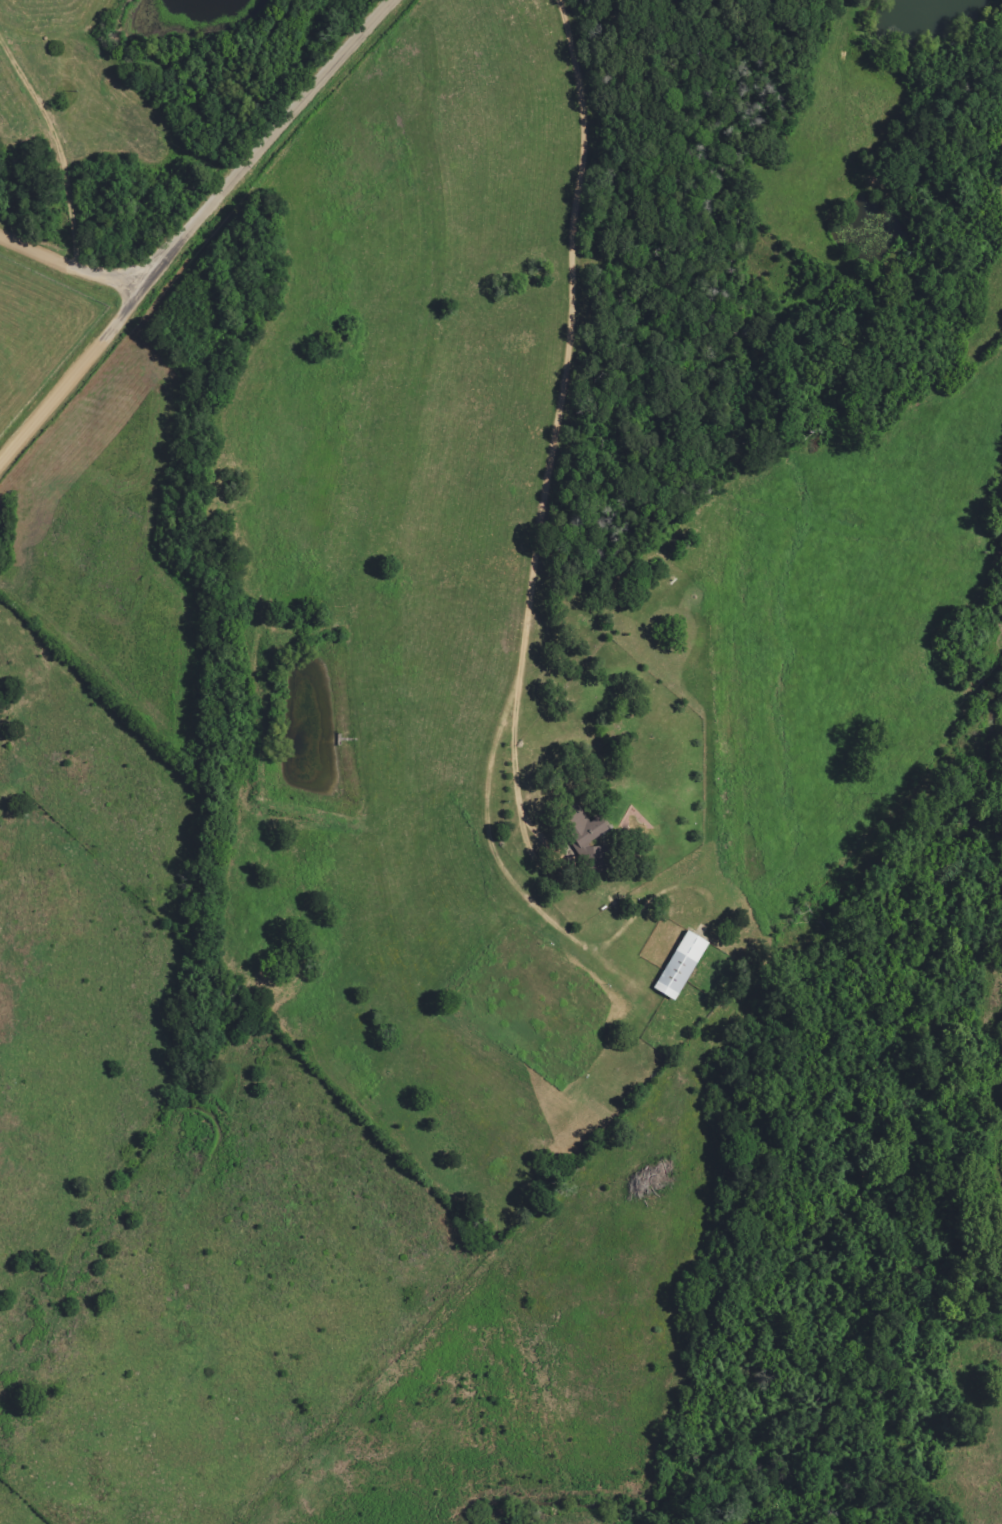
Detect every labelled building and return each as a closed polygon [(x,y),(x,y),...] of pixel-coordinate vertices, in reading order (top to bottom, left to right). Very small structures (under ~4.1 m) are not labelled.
[(605,816),(591,823),(585,813),(571,820),(585,845),(613,830),(605,816)] [(681,1001),(710,940),(687,929),(659,991),(681,1001)]
